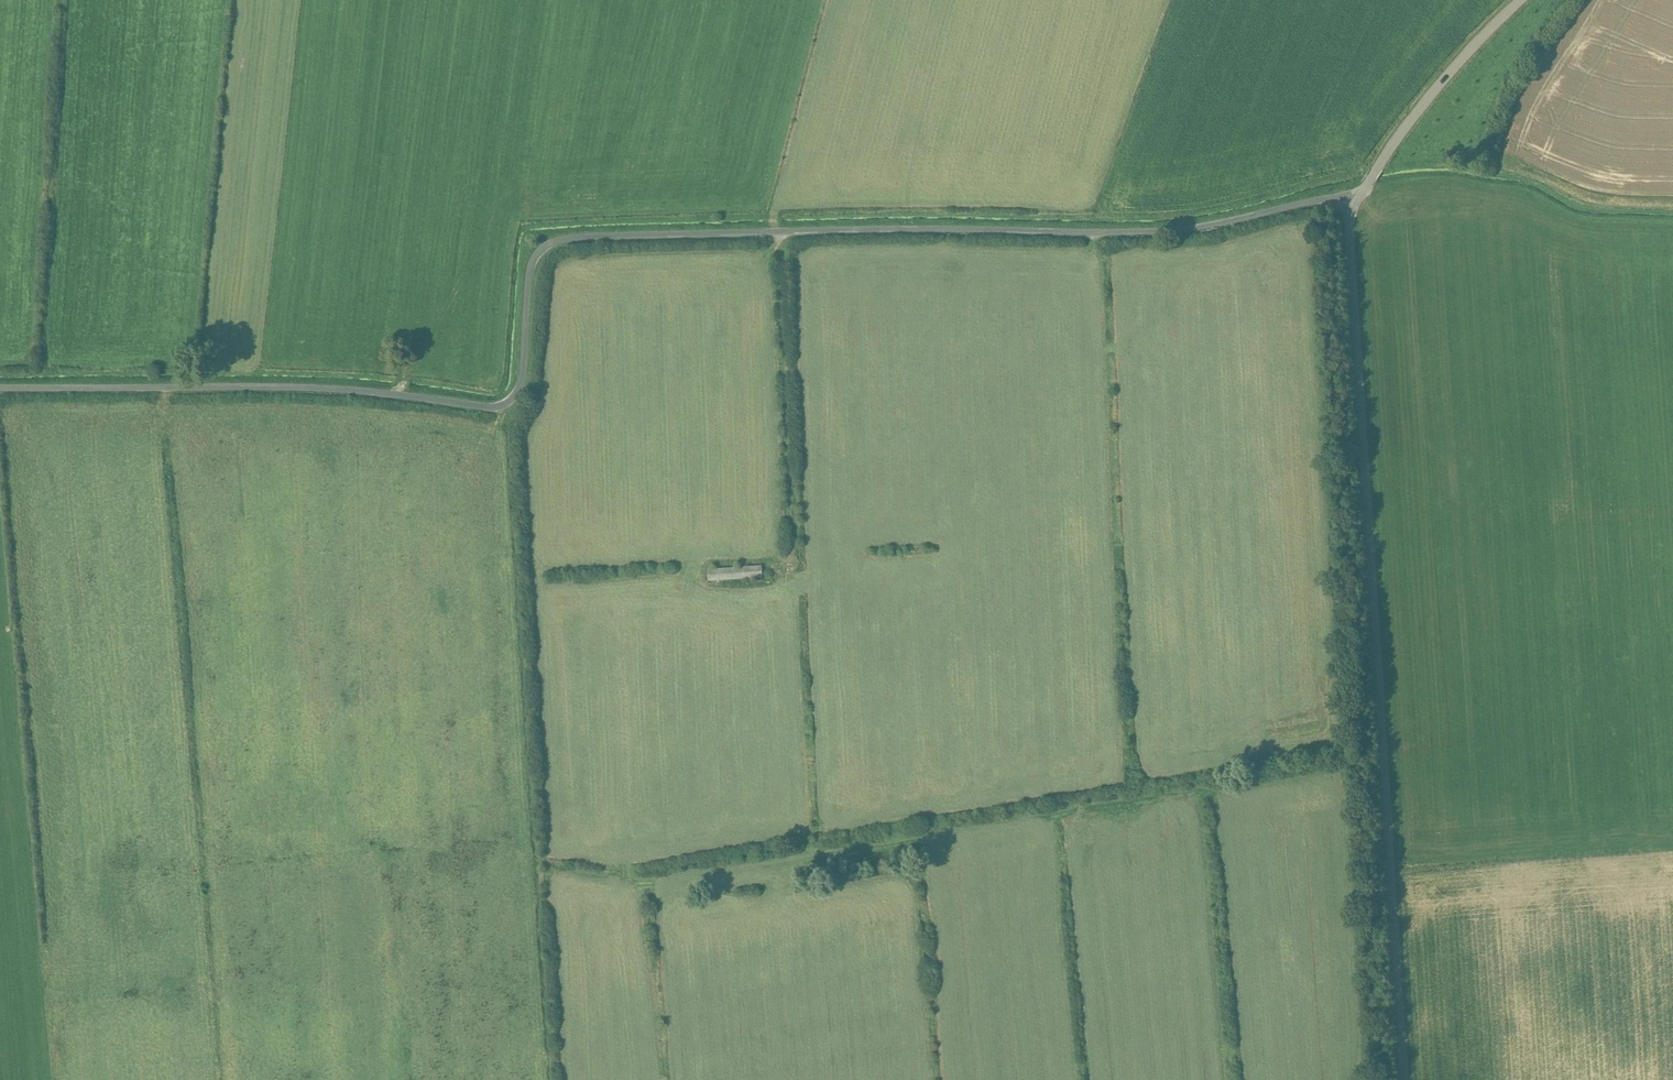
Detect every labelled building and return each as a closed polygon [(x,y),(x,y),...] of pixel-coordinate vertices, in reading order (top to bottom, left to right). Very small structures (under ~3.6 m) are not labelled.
[(760,565),(707,570),(708,581),(754,576),(754,581),(761,581),(760,565)]
